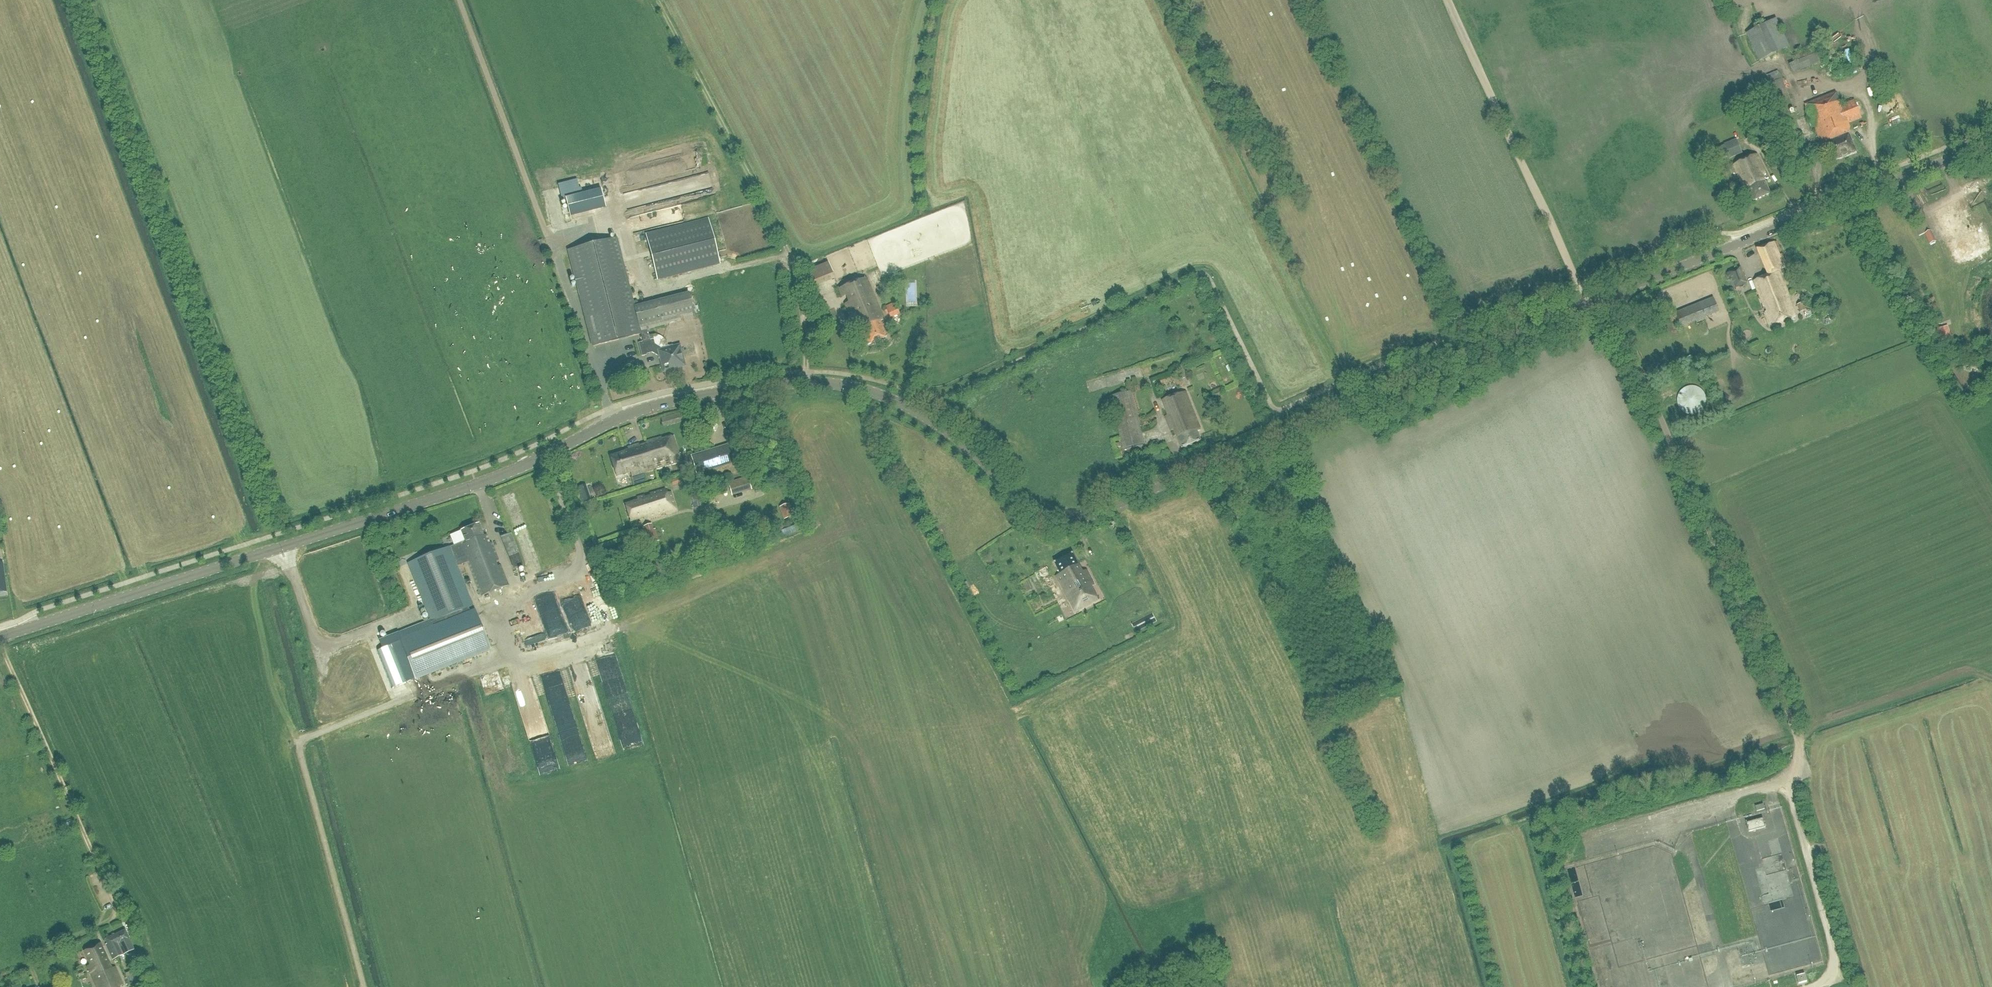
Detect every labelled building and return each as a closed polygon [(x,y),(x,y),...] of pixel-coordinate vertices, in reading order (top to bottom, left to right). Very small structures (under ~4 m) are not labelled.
[(1790,48),(1776,19),(1746,34),(1758,62),(1790,48)] [(1782,115),(1794,110),(1779,71),(1766,76),(1770,85),(1782,115)] [(1833,163),(1857,153),(1856,152),(1856,153),(1849,135),(1850,129),(1848,124),(1861,119),(1854,101),(1841,106),(1835,93),(1805,105),(1822,146),(1826,144),(1833,162),(1833,163)] [(1729,157),(1725,146),(1708,153),(1712,164),(1729,157)] [(1754,202),(1770,194),(1762,176),(1765,174),(1757,155),(1733,166),(1748,198),(1751,196),(1754,202)] [(601,190),(566,199),(570,216),(605,207),(601,190)] [(1938,231),(1947,251),(1946,252),(1951,265),(1964,260),(1957,242),(1966,237),(1964,232),(1991,220),(1991,204),(1990,199),(1973,206),(1973,205),(1969,207),(1954,213),(1960,227),(1952,231),(1950,226),(1938,231)] [(708,221),(646,237),(657,279),(719,263),(708,221)] [(1925,228),(1930,240),(1937,237),(1933,225),(1925,228)] [(616,240),(568,252),(593,347),(640,335),(640,332),(647,330),(695,318),(689,294),(634,308),(616,240)] [(1771,327),(1796,318),(1789,301),(1778,272),(1788,268),(1777,242),(1757,250),(1768,276),(1754,282),(1757,290),(1768,318),(1771,327)] [(812,287),(834,278),(828,264),(806,272),(812,287)] [(1726,274),(1733,289),(1735,288),(1736,289),(1748,284),(1741,267),(1728,272),(1729,273),(1726,274)] [(867,346),(886,338),(880,322),(884,320),(866,279),(838,290),(842,298),(846,296),(849,303),(845,305),(854,325),(858,323),(867,346)] [(1743,288),(1747,296),(1754,292),(1750,285),(1743,288)] [(1718,311),(1713,298),(1691,307),(1696,320),(1718,311)] [(886,316),(889,315),(890,319),(900,315),(896,306),(893,307),(892,304),(885,307),(887,310),(884,311),(886,316)] [(650,341),(647,330),(640,332),(640,335),(642,343),(638,344),(642,357),(645,356),(644,355),(652,353),(657,357),(658,359),(661,359),(663,368),(666,368),(667,371),(678,368),(679,367),(681,366),(682,364),(682,362),(682,361),(679,347),(673,348),(672,346),(661,349),(655,345),(653,340),(650,341)] [(1181,379),(1188,376),(1184,366),(1178,369),(1181,379)] [(1705,396),(1704,393),(1703,391),(1701,390),(1699,388),(1697,387),(1694,387),(1692,387),(1689,387),(1687,387),(1685,388),(1683,390),(1681,391),(1679,393),(1678,396),(1678,398),(1677,400),(1677,403),(1678,405),(1679,408),(1680,410),(1682,412),(1684,413),(1686,414),(1688,415),(1691,415),(1693,415),(1695,415),(1698,414),(1700,413),(1702,411),(1703,410),(1705,408),(1706,405),(1706,403),(1706,400),(1706,398),(1705,396)] [(1124,450),(1144,444),(1131,392),(1110,397),(1124,450)] [(1185,392),(1163,401),(1169,416),(1166,418),(1171,431),(1174,430),(1182,449),(1201,441),(1198,432),(1201,431),(1185,392)] [(663,428),(683,422),(680,414),(660,419),(663,428)] [(630,473),(632,477),(681,462),(673,436),(662,440),(661,438),(645,443),(646,445),(640,447),(639,445),(627,448),(628,451),(610,456),(616,477),(630,473)] [(696,475),(738,462),(733,444),(691,457),(696,475)] [(732,496),(752,490),(747,477),(727,483),(732,496)] [(593,484),(583,487),(586,500),(596,498),(593,484)] [(644,520),(676,510),(671,493),(666,495),(665,490),(650,495),(651,497),(645,499),(644,496),(637,498),(638,501),(625,505),(631,522),(643,518),(644,520)] [(513,496),(505,499),(511,512),(519,509),(513,496)] [(666,527),(678,524),(676,517),(664,519),(666,527)] [(468,608),(473,606),(457,566),(468,562),(482,597),(508,586),(500,566),(497,567),(495,562),(498,561),(491,544),(487,545),(479,524),(461,532),(465,542),(460,543),(460,544),(449,548),(408,564),(431,623),(436,621),(468,608)] [(647,545),(660,541),(656,529),(653,530),(652,525),(643,527),(645,533),(643,533),(647,545)] [(1076,612),(1098,601),(1091,588),(1094,586),(1086,571),(1083,573),(1073,554),(1055,563),(1061,575),(1057,576),(1076,612)] [(574,618),(566,595),(554,599),(551,590),(539,594),(543,605),(534,608),(532,603),(531,604),(540,630),(574,618)] [(500,601),(503,606),(511,602),(508,597),(500,601)] [(438,627),(400,642),(415,679),(490,650),(475,612),(471,614),(468,608),(436,621),(438,627)] [(616,609),(606,612),(609,623),(619,619),(616,609)] [(1749,832),(1765,827),(1763,819),(1746,824),(1749,832)] [(1782,839),(1772,841),(1775,856),(1785,854),(1782,839)] [(1782,857),(1763,861),(1770,894),(1775,893),(1776,895),(1783,893),(1781,885),(1785,884),(1783,875),(1786,874),(1782,857)] [(105,903),(113,899),(106,885),(98,889),(105,903)] [(134,950),(129,940),(125,931),(105,940),(107,945),(106,946),(113,960),(134,950)] [(123,986),(115,968),(111,969),(100,945),(84,952),(91,966),(87,967),(96,986),(120,986),(123,986)] [(1809,972),(1800,973),(1801,986),(1810,985),(1809,972)] [(129,984),(140,980),(138,974),(126,977),(129,984)]
